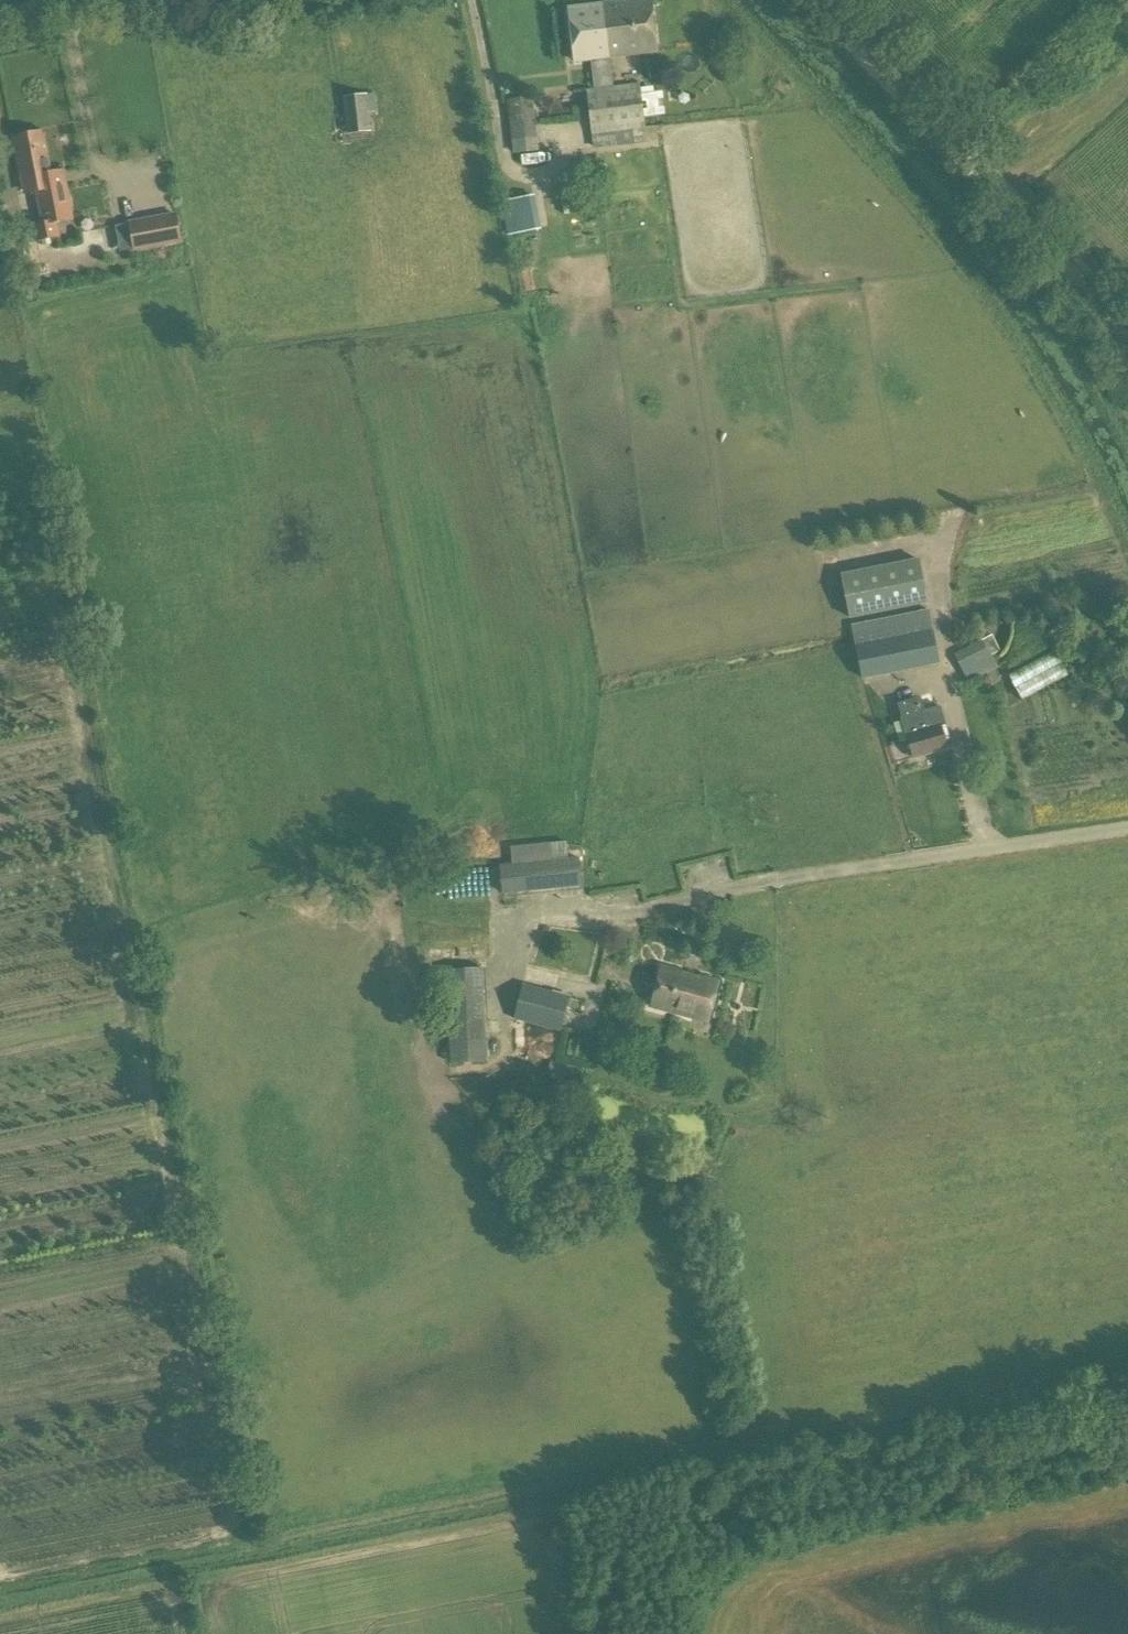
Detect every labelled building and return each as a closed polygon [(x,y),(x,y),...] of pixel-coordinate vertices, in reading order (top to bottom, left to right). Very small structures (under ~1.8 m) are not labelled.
[(573,60),(607,56),(601,3),(567,8),(573,60)] [(645,128),(639,83),(587,89),(592,134),(594,150),(635,145),(633,129),(645,128)] [(347,134),(370,132),(366,94),(343,97),(347,134)] [(513,154),(538,151),(532,97),(507,100),(513,154)] [(40,173),(49,171),(40,129),(10,135),(19,178),(23,178),(26,192),(34,190),(43,188),(40,173)] [(43,188),(34,190),(41,222),(32,224),(35,239),(58,235),(55,220),(71,217),(61,168),(49,171),(40,173),(43,188)] [(518,233),(540,229),(534,196),(512,200),(518,233)] [(133,252),(182,243),(176,212),(127,221),(133,252)] [(927,603),(918,558),(839,573),(848,618),(927,603)] [(861,679),(939,664),(928,609),(850,625),(861,679)] [(968,682),(997,667),(983,639),(954,654),(968,682)] [(1061,650),(1013,674),(1026,701),(1075,676),(1061,650)] [(919,712),(916,699),(900,703),(897,704),(901,718),(900,718),(913,758),(946,748),(940,728),(945,726),(939,706),(919,712)] [(503,894),(581,886),(579,858),(500,866),(503,894)] [(707,1023),(719,981),(661,965),(649,1007),(707,1023)] [(450,1064),(487,1062),(482,968),(444,970),(450,1064)] [(558,1030),(568,996),(520,983),(511,1017),(558,1030)] [(558,1064),(556,1074),(578,1078),(580,1067),(558,1064)]
